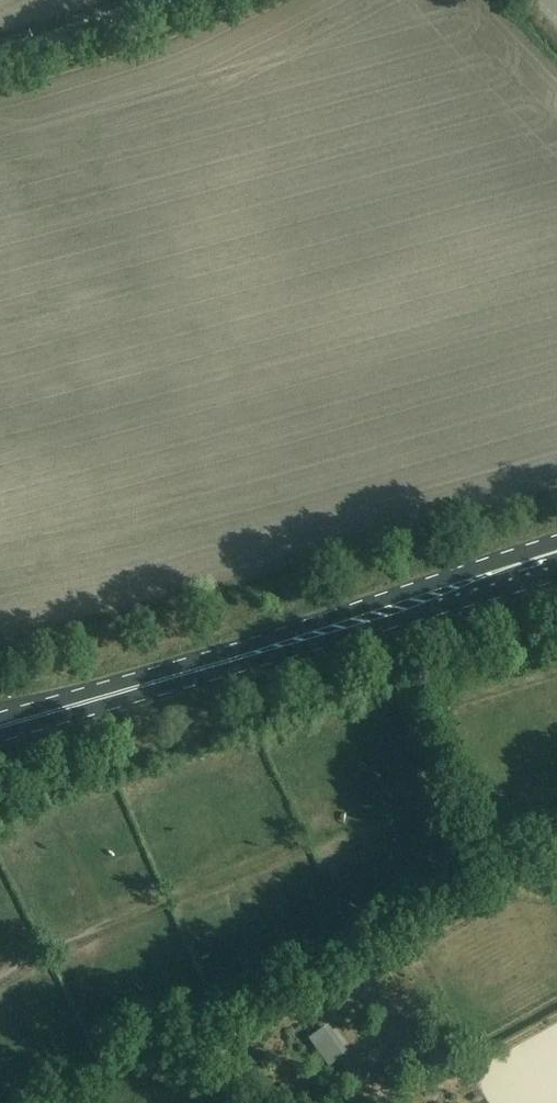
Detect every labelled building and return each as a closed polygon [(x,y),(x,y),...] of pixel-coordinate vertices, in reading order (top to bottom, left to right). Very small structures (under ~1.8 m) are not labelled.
[(337,1021),(328,1030),(350,1051),(359,1042),(337,1021)]
